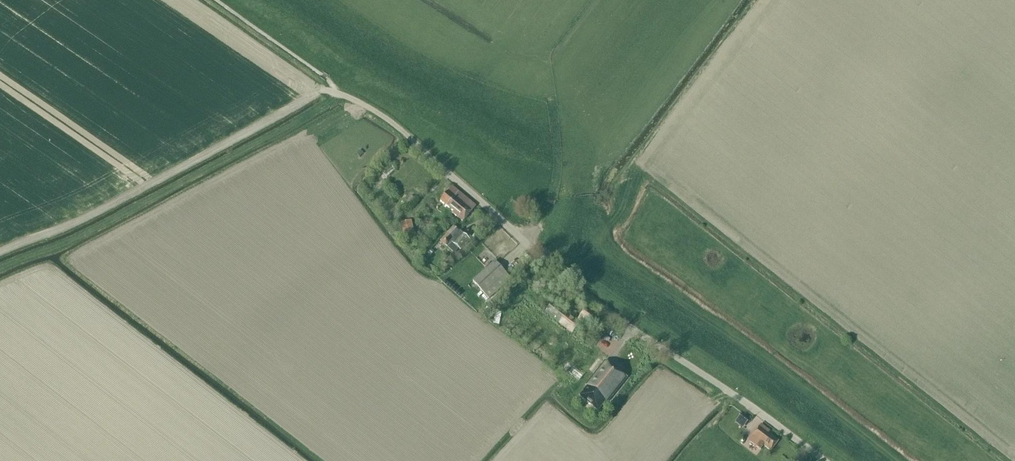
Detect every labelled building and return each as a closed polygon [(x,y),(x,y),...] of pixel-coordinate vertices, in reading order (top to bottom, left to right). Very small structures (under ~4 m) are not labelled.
[(440,201),(447,206),(453,212),(452,213),(462,222),(475,206),(458,192),(454,197),(448,192),(440,201)] [(401,223),(404,235),(414,233),(411,221),(401,223)] [(440,241),(447,247),(454,254),(459,249),(460,250),(469,240),(454,226),(440,241)] [(472,281),(483,293),(505,273),(495,261),(472,281)] [(579,324),(553,303),(545,313),(572,333),(579,324)] [(595,315),(596,313),(587,307),(578,320),(589,329),(590,327),(597,332),(604,322),(595,315)] [(517,368),(521,361),(512,355),(508,361),(517,368)] [(579,397),(597,411),(605,402),(606,403),(627,378),(605,360),(585,386),(586,387),(579,397)] [(569,373),(579,381),(583,375),(573,367),(569,373)] [(741,413),(738,418),(746,424),(749,419),(741,413)] [(760,424),(748,441),(760,450),(763,446),(770,451),(778,441),(768,433),(769,431),(760,424)]
